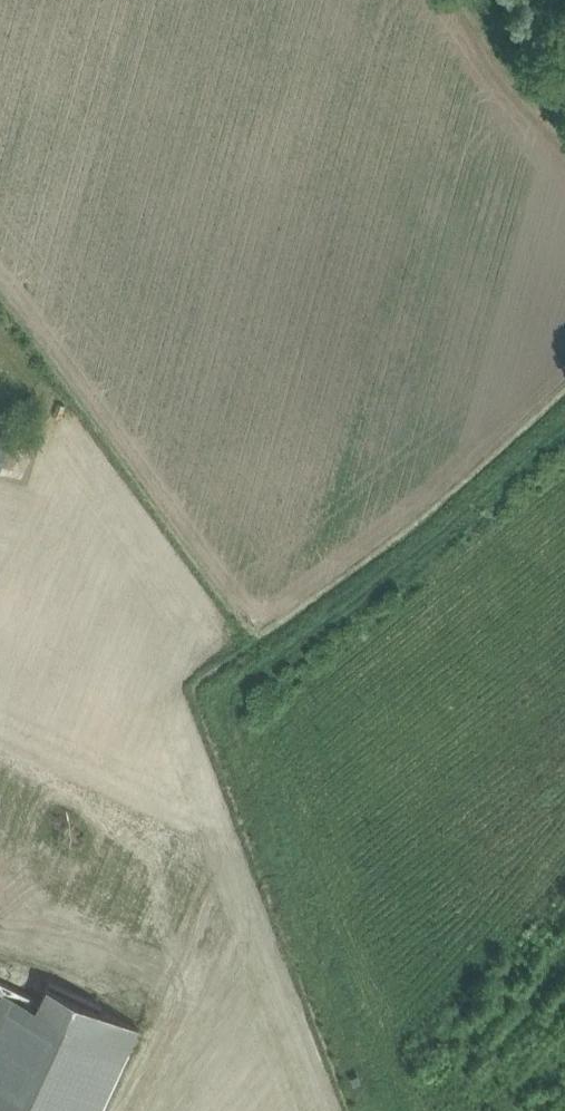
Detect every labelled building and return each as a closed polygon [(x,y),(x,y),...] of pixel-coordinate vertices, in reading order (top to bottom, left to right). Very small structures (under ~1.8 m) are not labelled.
[(10,441),(11,436),(5,435),(0,433),(0,471),(2,463),(10,441)] [(131,1023),(33,986),(27,1002),(0,992),(0,1110),(98,1110),(131,1023)]
